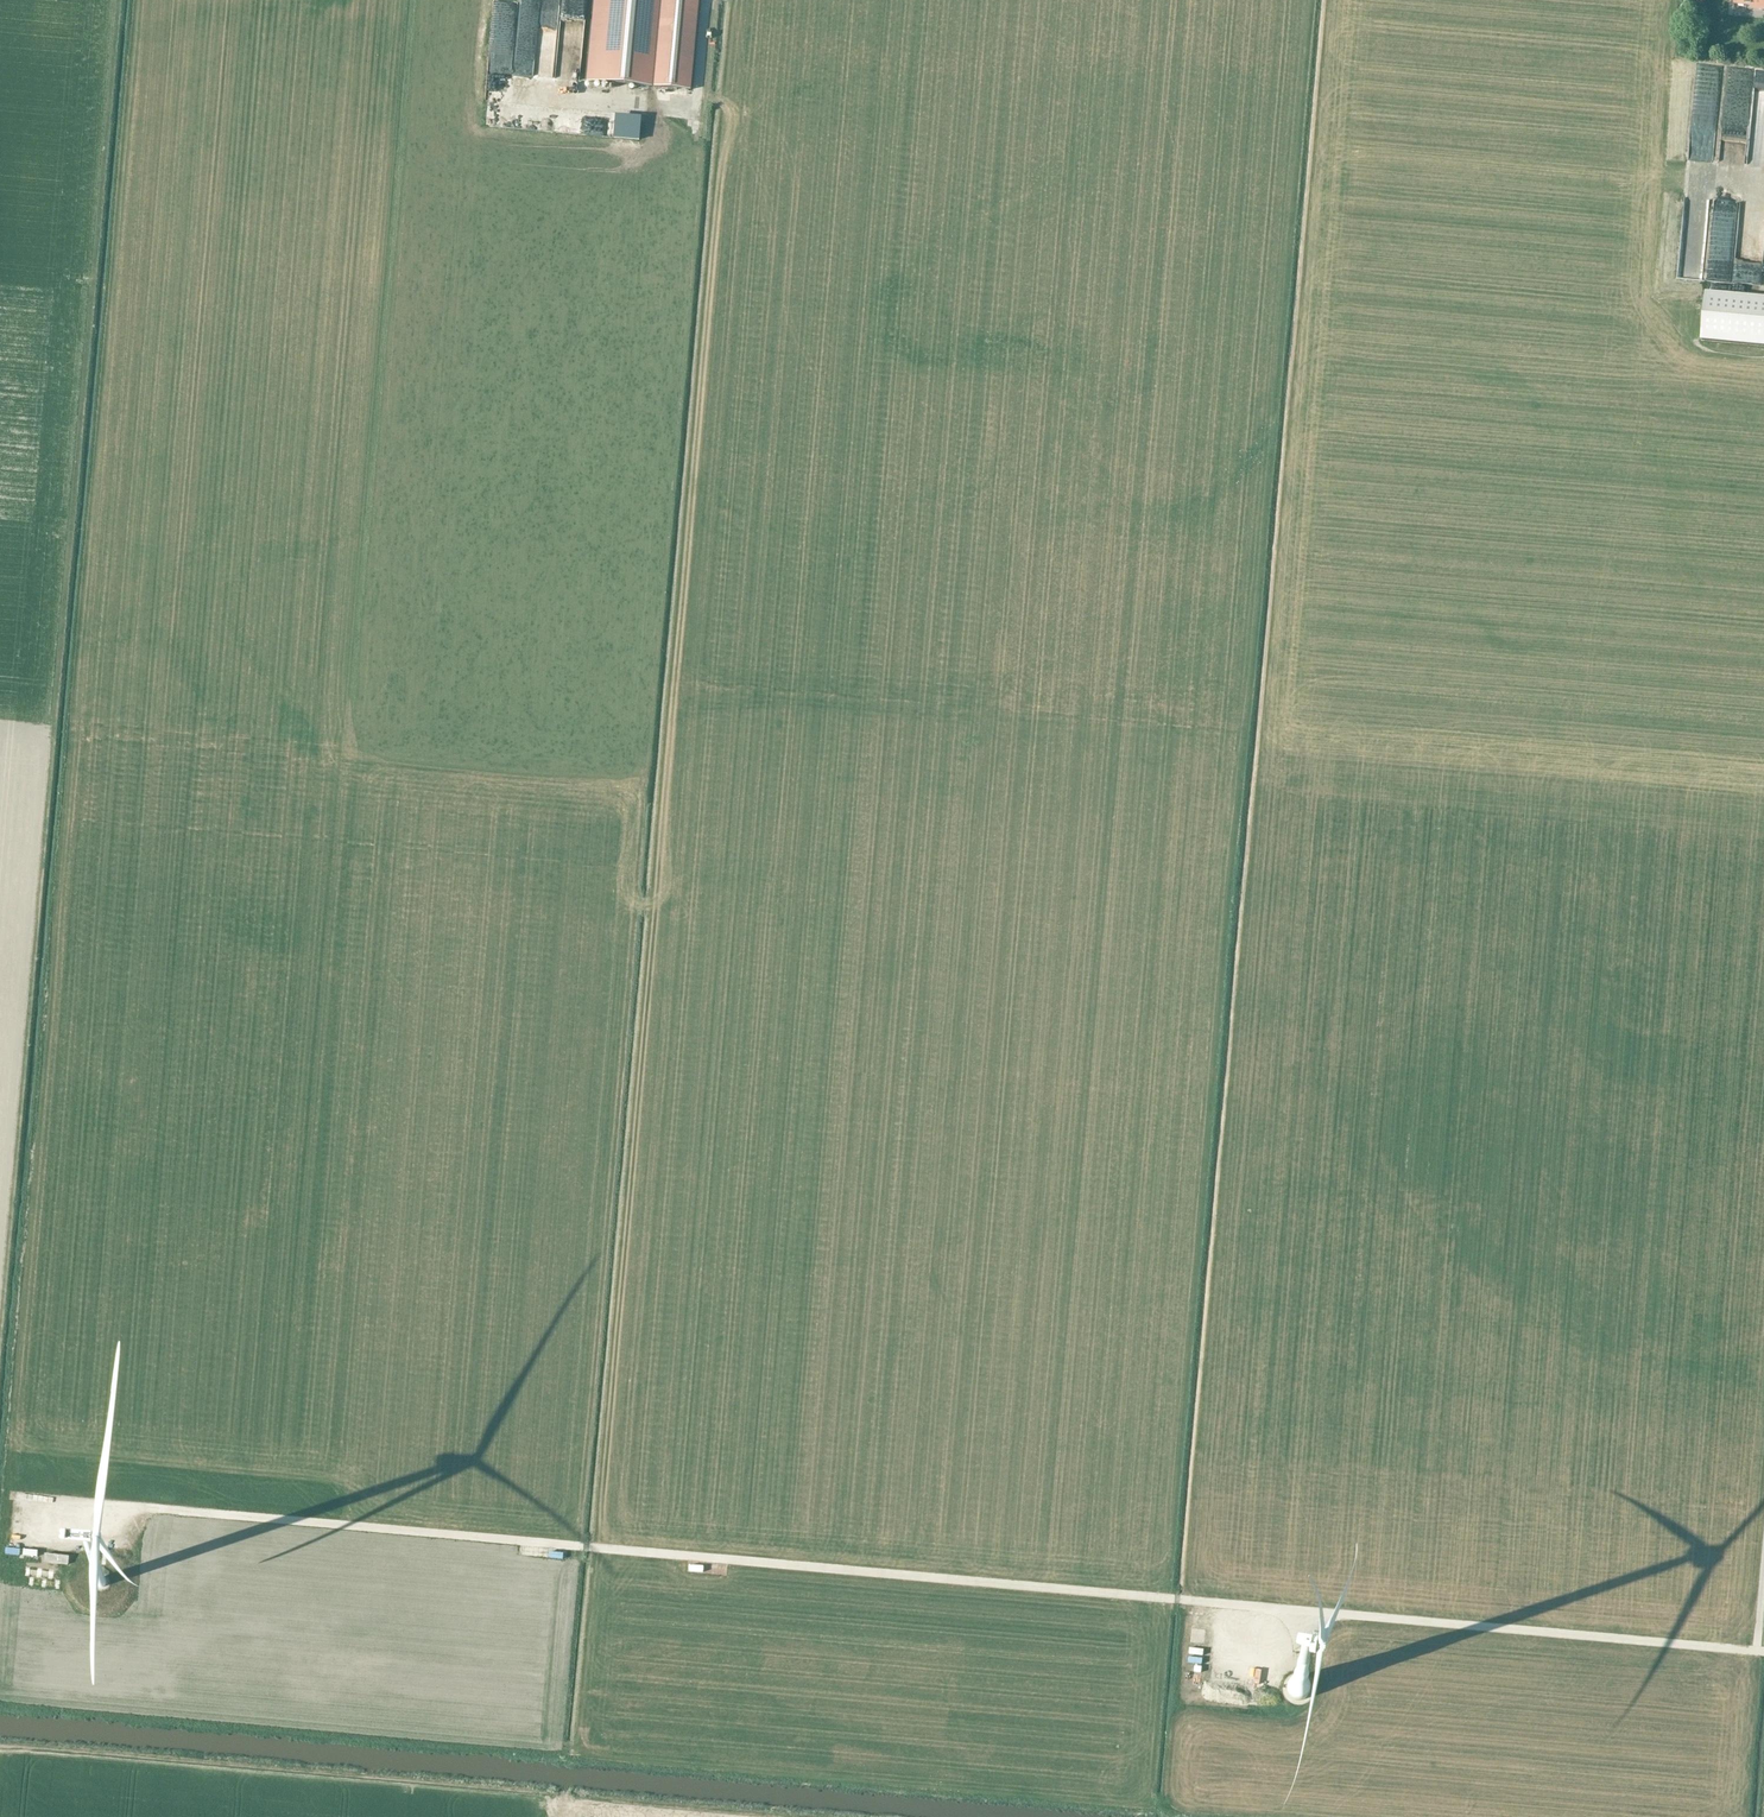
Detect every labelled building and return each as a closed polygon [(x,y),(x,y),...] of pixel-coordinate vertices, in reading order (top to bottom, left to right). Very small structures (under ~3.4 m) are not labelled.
[(553,10),(548,83),(571,85),(577,0),(555,0),(555,3),(546,3),(546,9),(553,10)] [(589,81),(689,91),(698,0),(596,0),(589,81)] [(1753,5),(1752,8),(1763,9),(1763,0),(1734,0),(1734,4),(1753,5)] [(1761,78),(1748,77),(1746,121),(1759,122),(1761,78)] [(656,133),(661,121),(650,116),(644,128),(656,133)] [(1744,155),(1744,163),(1757,163),(1757,149),(1739,148),(1739,155),(1744,155)] [(1753,282),(1757,211),(1731,209),(1726,281),(1753,282)] [(1715,240),(1714,227),(1705,227),(1706,240),(1715,240)] [(1763,347),(1763,298),(1705,292),(1701,341),(1763,347)] [(100,1588),(101,1588),(102,1588),(103,1588),(105,1587),(106,1586),(107,1584),(108,1582),(107,1581),(107,1579),(106,1578),(106,1577),(105,1577),(104,1576),(102,1576),(100,1576),(98,1576),(97,1577),(96,1578),(95,1579),(95,1580),(95,1582),(95,1583),(95,1585),(96,1586),(97,1586),(97,1587),(99,1588),(100,1588)] [(1287,1688),(1287,1689),(1287,1690),(1287,1691),(1287,1692),(1287,1693),(1288,1694),(1288,1695),(1289,1696),(1289,1697),(1290,1697),(1291,1698),(1292,1699),(1293,1699),(1294,1700),(1295,1701),(1297,1701),(1298,1701),(1299,1701),(1300,1701),(1301,1701),(1302,1701),(1303,1700),(1304,1700),(1305,1699),(1306,1699),(1306,1698),(1307,1697),(1308,1697),(1309,1696),(1309,1695),(1310,1694),(1310,1693),(1310,1692),(1311,1691),(1311,1690),(1311,1689),(1311,1688),(1311,1687),(1310,1686),(1310,1685),(1310,1684),(1309,1683),(1309,1682),(1308,1681),(1307,1680),(1306,1679),(1305,1678),(1304,1678),(1303,1677),(1302,1677),(1301,1677),(1300,1677),(1299,1677),(1298,1677),(1297,1677),(1296,1677),(1294,1677),(1294,1678),(1293,1678),(1292,1679),(1291,1679),(1290,1680),(1289,1681),(1289,1682),(1288,1683),(1288,1684),(1287,1685),(1287,1686),(1287,1687),(1287,1688)]
